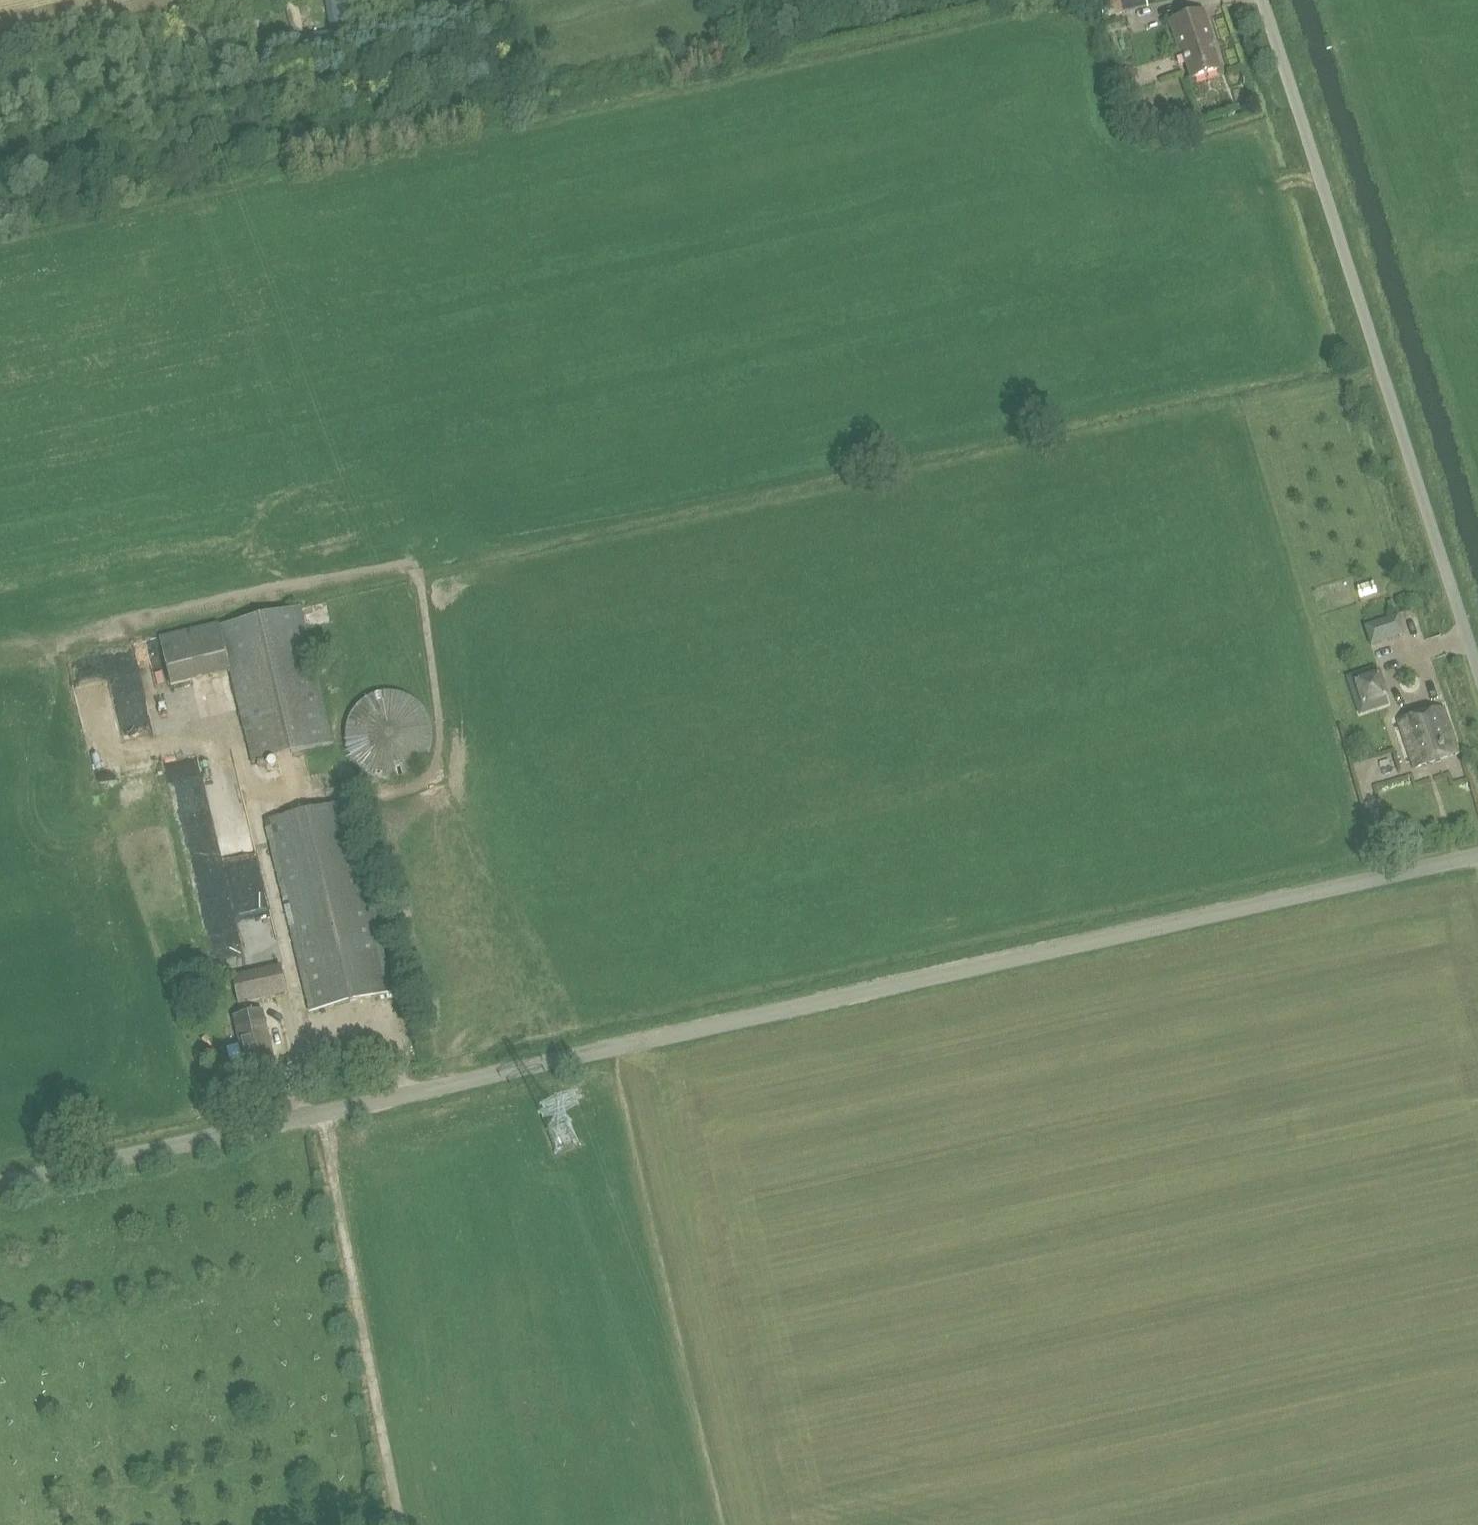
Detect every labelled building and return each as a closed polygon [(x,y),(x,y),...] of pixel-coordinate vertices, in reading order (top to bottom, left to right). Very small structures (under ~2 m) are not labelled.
[(1100,14),(1147,4),(1146,0),(1097,0),(1100,14)] [(1215,43),(1205,11),(1171,22),(1182,54),(1184,53),(1192,79),(1220,70),(1212,44),(1215,43)] [(1120,79),(1131,83),(1136,72),(1125,68),(1120,79)] [(302,606),(220,625),(231,673),(252,762),(334,743),(302,606)] [(1364,626),(1370,645),(1382,641),(1376,622),(1364,626)] [(231,673),(220,625),(218,623),(160,638),(172,688),(231,673)] [(130,657),(157,652),(154,637),(127,643),(130,657)] [(1362,714),(1390,704),(1378,667),(1350,676),(1362,714)] [(346,738),(346,742),(347,747),(348,751),(350,755),(352,759),(355,762),(358,766),(361,769),(364,771),(368,774),(372,776),(376,777),(380,778),(385,779),(389,779),(393,779),(398,779),(402,778),(406,776),(410,774),(414,772),(417,769),(421,767),(424,763),(426,760),(428,756),(430,752),(432,748),(433,743),(433,739),(434,735),(433,731),(433,727),(432,722),(430,718),(428,714),(426,711),(423,707),(420,704),(417,701),(413,698),(409,696),(405,694),(401,693),(397,692),(393,692),(388,692),(384,692),(380,693),(375,694),(371,695),(367,697),(364,700),(360,703),(357,706),(354,709),(352,713),(350,717),(348,721),(347,725),(346,729),(346,734),(346,738)] [(1400,721),(1415,767),(1460,753),(1446,706),(1400,721)] [(393,993),(349,801),(264,820),(310,1013),(393,993)] [(210,820),(216,849),(246,843),(240,813),(210,820)] [(239,1004),(287,994),(282,965),(232,975),(239,1004)] [(274,1062),(262,1011),(235,1017),(246,1068),(274,1062)]
